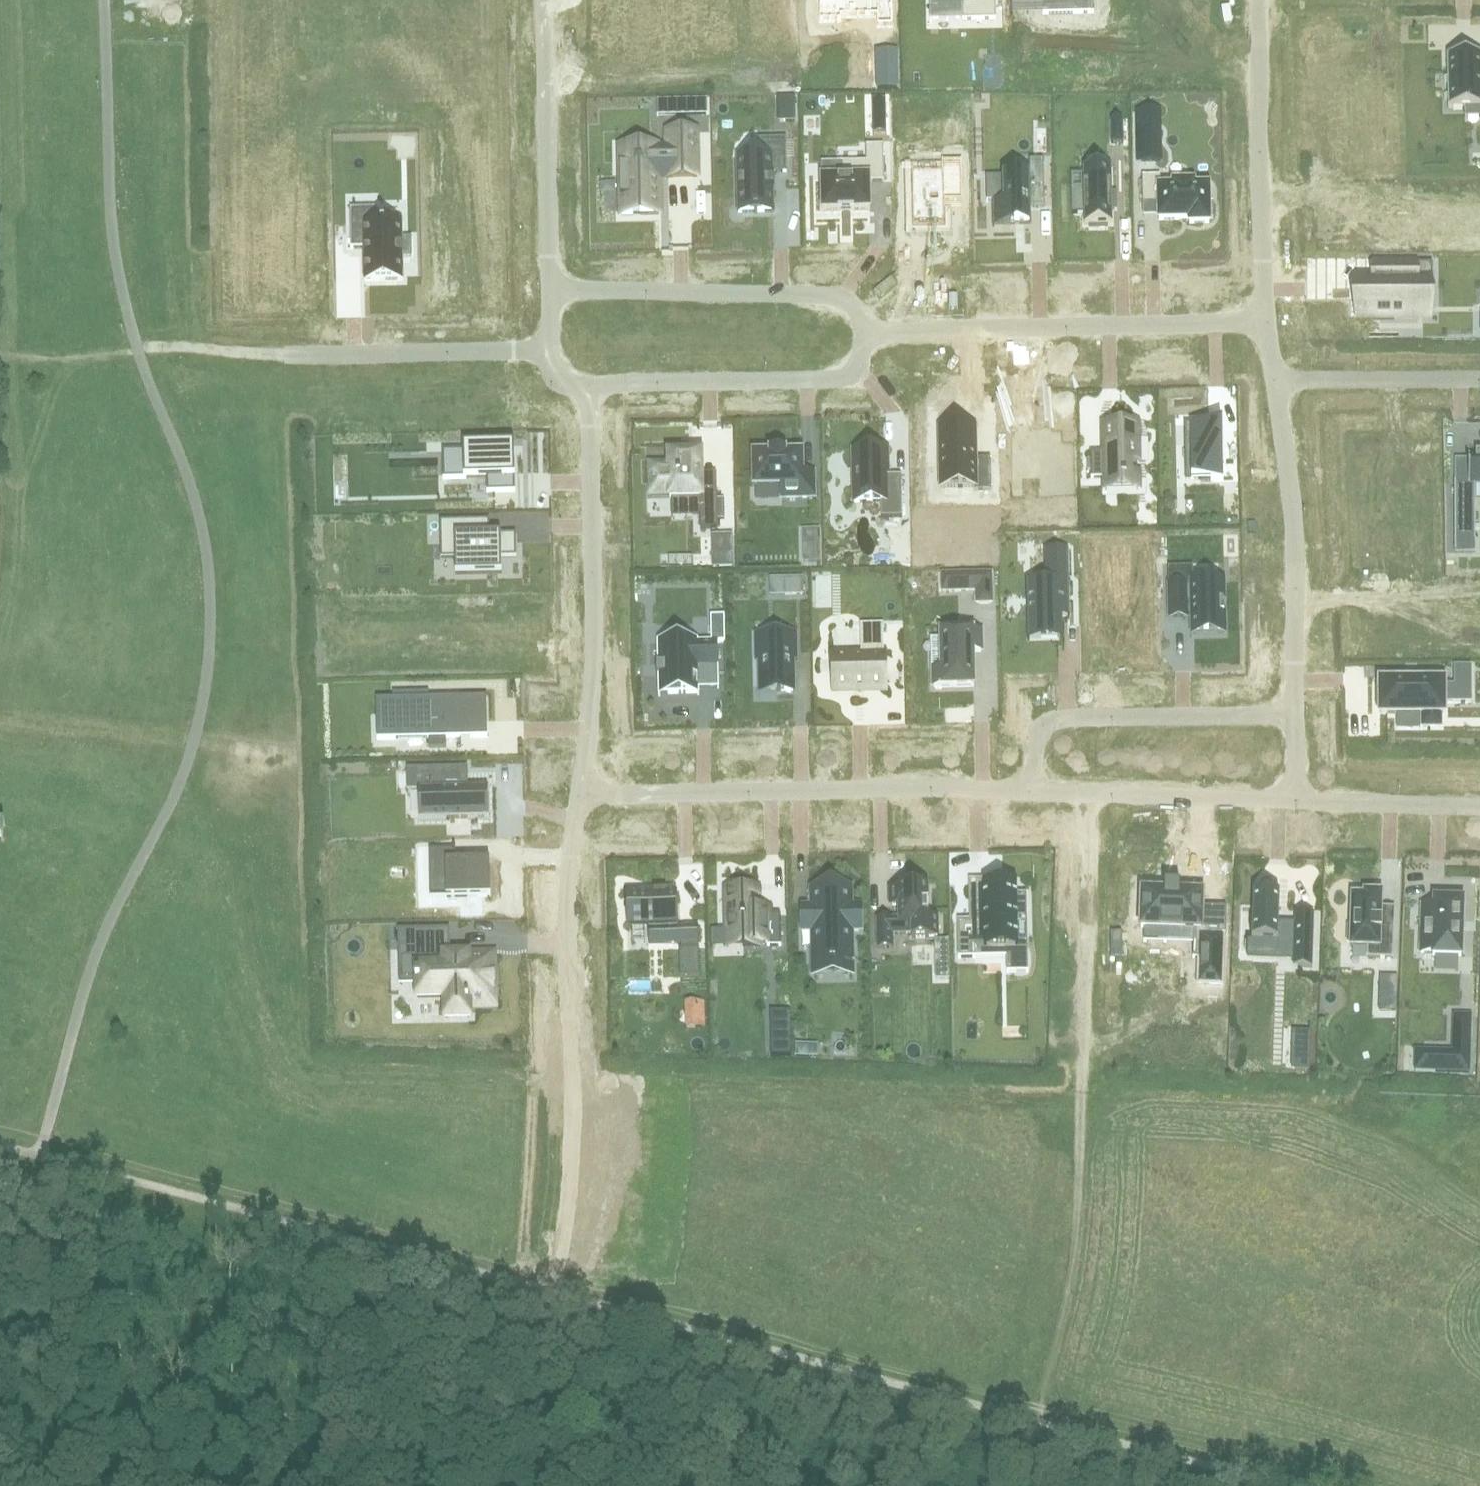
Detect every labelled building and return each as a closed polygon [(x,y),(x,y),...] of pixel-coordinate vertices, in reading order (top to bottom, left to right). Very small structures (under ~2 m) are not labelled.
[(842,17),(877,17),(877,27),(893,26),(893,0),(819,0),(820,22),(842,21),(842,17)] [(930,5),(963,5),(963,21),(996,20),(996,0),(930,0),(930,5)] [(1043,15),(1094,14),(1094,0),(1043,0),(1043,15)] [(898,88),(897,52),(876,52),(877,89),(898,88)] [(1447,56),(1448,109),(1465,108),(1479,108),(1479,55),(1447,56)] [(657,101),(657,116),(708,115),(708,100),(657,101)] [(1159,112),(1141,112),(1142,162),(1160,161),(1159,112)] [(1123,120),(1111,120),(1111,144),(1124,144),(1123,120)] [(668,147),(621,148),(622,216),(659,215),(658,178),(697,177),(696,133),(667,133),(668,147)] [(758,157),(738,157),(739,213),(754,213),(758,213),(774,213),(773,189),(775,189),(775,188),(773,188),(773,181),(775,181),(775,179),(773,179),(773,173),(787,173),(786,140),(758,140),(758,157)] [(822,179),(822,182),(823,210),(822,210),(822,212),(825,212),(840,211),(840,212),(853,211),(868,211),(870,211),(870,208),(869,183),(884,182),(883,146),(866,147),(867,163),(844,163),(844,179),(824,180),(824,179),(822,179)] [(1003,202),(993,202),(993,227),(995,227),(995,225),(1015,225),(1015,226),(1018,226),(1018,225),(1031,225),(1031,207),(1045,206),(1044,160),(1030,161),(1030,175),(1029,175),(1029,177),(1002,177),(1003,202)] [(942,162),(943,173),(912,174),(913,230),(945,229),(945,202),(963,202),(962,162),(942,162)] [(1084,191),(1072,191),(1072,214),(1084,214),(1084,226),(1113,226),(1112,168),(1083,169),(1084,191)] [(1161,177),(1142,178),(1143,205),(1159,205),(1159,217),(1159,221),(1190,220),(1190,224),(1209,224),(1209,220),(1213,220),(1213,203),(1209,203),(1209,188),(1194,188),(1194,184),(1173,185),(1174,189),(1161,189),(1161,177)] [(378,223),(378,209),(350,210),(351,249),(365,249),(366,281),(403,280),(402,257),(412,257),(411,239),(402,239),(402,223),(378,223)] [(1357,279),(1357,317),(1373,317),(1373,320),(1395,320),(1395,317),(1422,317),(1422,283),(1433,283),(1433,265),(1375,265),(1375,279),(1357,279)] [(1192,481),(1224,481),(1222,423),(1184,423),(1185,445),(1191,445),(1192,481)] [(1105,453),(1091,453),(1091,479),(1105,479),(1122,478),(1122,480),(1126,480),(1126,478),(1139,478),(1138,425),(1114,425),(1114,427),(1104,427),(1105,453)] [(975,428),(940,429),(941,488),(975,488),(975,491),(992,491),(991,459),(976,459),(975,428)] [(1058,432),(1016,433),(1017,473),(1044,473),(1044,490),(1071,490),(1070,444),(1058,445),(1058,432)] [(443,451),(443,453),(446,453),(447,475),(443,475),(444,479),(467,479),(487,478),(487,493),(516,492),(515,449),(514,444),(488,444),(463,445),(464,450),(443,451)] [(888,450),(854,451),(855,503),(882,503),(882,519),(903,519),(902,477),(888,477),(888,450)] [(770,454),(768,454),(754,455),(754,467),(755,486),(768,486),(782,486),(782,498),(801,498),(815,497),(815,486),(814,473),(802,473),(802,454),(786,454),(786,452),(778,452),(770,452),(770,454)] [(670,465),(651,465),(651,470),(651,495),(670,495),(670,499),(672,499),(700,498),(701,517),(701,529),(718,528),(717,490),(702,490),(701,474),(701,454),(699,454),(687,454),(669,454),(670,465)] [(1455,551),(1456,551),(1456,541),(1476,541),(1476,510),(1475,510),(1475,485),(1479,485),(1479,455),(1476,455),(1476,457),(1470,457),(1470,456),(1469,456),(1469,460),(1469,484),(1456,484),(1456,482),(1455,482),(1455,551)] [(490,521),(440,522),(440,523),(442,523),(451,523),(451,537),(441,537),(442,558),(452,558),(452,559),(455,559),(456,575),(502,574),(502,558),(517,558),(516,535),(490,535),(490,521)] [(804,562),(820,561),(820,530),(804,530),(804,562)] [(1058,638),(1058,615),(1068,615),(1068,616),(1070,616),(1070,602),(1067,602),(1066,594),(1070,594),(1069,549),(1045,549),(1045,582),(1027,582),(1028,641),(1030,641),(1030,638),(1058,638)] [(1192,569),(1169,569),(1169,585),(1170,618),(1187,618),(1187,615),(1194,614),(1194,635),(1224,634),(1222,583),(1193,583),(1192,569)] [(1140,636),(1139,587),(1153,587),(1153,570),(1136,570),(1136,582),(1102,583),(1103,637),(1140,636)] [(977,604),(992,603),(991,574),(942,576),(942,592),(977,591),(977,604)] [(803,594),(803,579),(784,579),(784,595),(803,594)] [(659,640),(658,640),(659,696),(660,696),(660,694),(676,693),(694,693),(698,693),(698,695),(700,695),(699,689),(699,668),(719,667),(718,652),(718,643),(725,643),(725,628),(725,616),(717,616),(711,617),(712,641),(698,641),(698,639),(697,639),(697,642),(687,642),(659,643),(659,640)] [(886,676),(885,653),(884,653),(884,643),(883,624),(869,625),(861,625),(861,655),(847,655),(833,656),(833,665),(833,681),(833,690),(846,689),(865,689),(886,689),(886,676)] [(981,630),(941,631),(941,638),(942,668),(934,668),(934,688),(974,687),(973,652),(981,652),(981,630)] [(761,660),(761,687),(767,687),(772,687),(777,687),(777,691),(785,691),(793,691),(793,677),(793,660),(797,660),(797,655),(796,644),(796,635),(776,635),(756,635),(757,661),(761,660)] [(1376,689),(1376,707),(1380,707),(1380,714),(1423,714),(1423,726),(1440,726),(1440,714),(1444,714),(1444,703),(1471,703),(1471,667),(1455,667),(1455,686),(1444,686),(1444,682),(1421,682),(1421,681),(1403,681),(1403,682),(1380,682),(1380,689),(1376,689)] [(393,700),(377,700),(377,702),(393,702),(394,738),(377,738),(377,740),(462,738),(461,723),(483,722),(482,700),(487,700),(487,698),(430,699),(430,693),(393,694),(393,700)] [(462,769),(407,770),(407,771),(409,771),(409,790),(408,790),(408,791),(422,791),(423,818),(420,818),(420,820),(490,818),(489,788),(463,789),(462,769)] [(454,850),(430,851),(430,864),(446,864),(447,899),(491,898),(490,862),(456,862),(456,847),(454,847),(454,850)] [(970,922),(958,922),(959,959),(975,959),(975,948),(1019,948),(1018,923),(1028,923),(1027,895),(1017,895),(1017,883),(1015,883),(1015,886),(1009,886),(1003,886),(972,886),(969,886),(970,922)] [(1142,891),(1141,928),(1144,929),(1194,930),(1193,944),(1193,959),(1200,959),(1199,984),(1221,985),(1223,934),(1226,934),(1226,921),(1202,921),(1202,907),(1203,893),(1180,892),(1181,887),(1165,887),(1164,891),(1142,891)] [(899,919),(877,919),(878,949),(893,948),(893,935),(912,934),(912,938),(938,938),(938,916),(929,916),(928,888),(892,889),(892,907),(899,907),(899,919)] [(815,910),(802,910),(802,921),(803,929),(816,929),(816,944),(816,958),(816,963),(850,962),(850,957),(850,950),(849,928),(862,928),(862,918),(862,909),(849,910),(848,890),(815,890),(815,910)] [(759,891),(726,892),(727,930),(727,931),(728,947),(743,947),(760,947),(760,943),(768,943),(768,947),(782,946),(781,915),(770,915),(770,911),(760,912),(759,891)] [(678,893),(626,895),(628,928),(629,928),(649,927),(649,944),(681,943),(699,942),(699,926),(679,927),(678,893)] [(1253,894),(1251,941),(1276,942),(1276,954),(1293,955),(1292,968),(1312,968),(1314,915),(1294,914),(1294,924),(1284,924),(1284,926),(1278,926),(1279,895),(1253,894)] [(1348,927),(1347,943),(1351,943),(1351,948),(1368,948),(1368,958),(1393,959),(1394,928),(1382,928),(1382,923),(1380,923),(1380,908),(1381,895),(1365,894),(1365,898),(1353,898),(1352,927),(1348,927)] [(1422,906),(1421,954),(1433,954),(1433,957),(1461,957),(1463,901),(1435,901),(1434,906),(1422,906)] [(398,930),(398,934),(399,950),(401,950),(401,947),(402,947),(416,946),(416,949),(417,976),(416,976),(416,982),(417,982),(417,985),(417,999),(445,998),(445,1013),(445,1020),(471,1019),(471,1013),(470,1006),(493,1005),(492,957),(469,957),(469,955),(451,955),(450,929),(398,930)] [(681,949),(680,949),(680,977),(700,976),(699,948),(681,949)] [(1381,978),(1380,1010),(1396,1011),(1397,979),(1381,978)] [(790,1031),(771,1031),(771,1055),(790,1055),(790,1031)] [(795,1045),(795,1057),(809,1057),(809,1045),(795,1045)] [(1295,1068),(1309,1068),(1310,1052),(1296,1052),(1295,1068)]
